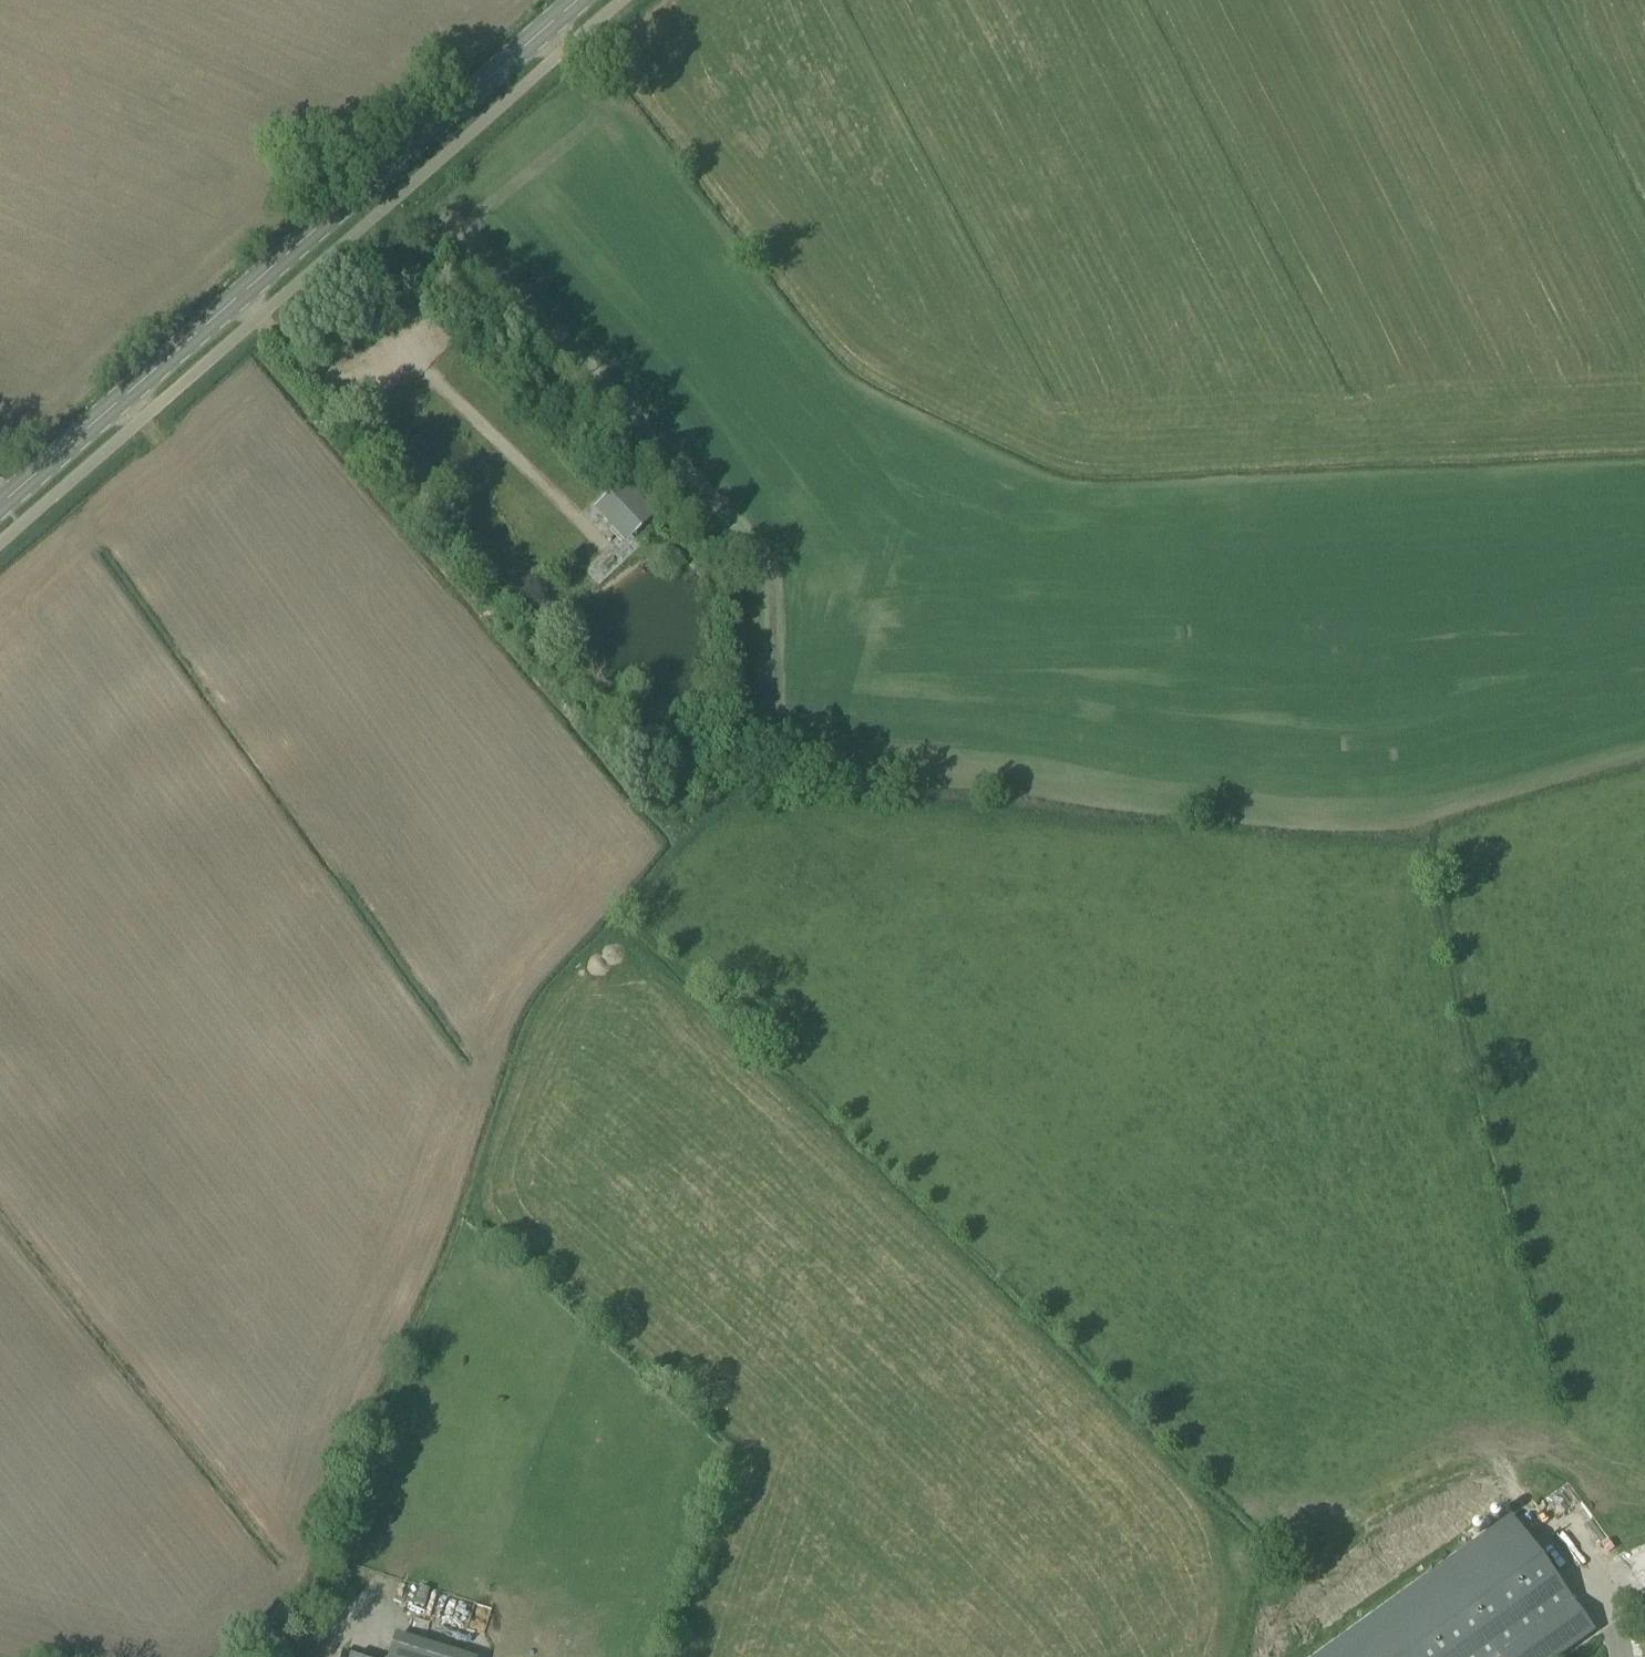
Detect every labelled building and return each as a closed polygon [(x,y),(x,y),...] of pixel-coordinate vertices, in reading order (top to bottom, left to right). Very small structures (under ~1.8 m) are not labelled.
[(609,493),(595,507),(626,541),(641,526),(609,493)] [(1323,1656),(1561,1656),(1599,1630),(1581,1605),(1516,1516),(1323,1656)] [(1644,1568),(1644,1542),(1635,1547),(1644,1568)] [(474,1618),(480,1593),(465,1590),(459,1614),(474,1618)]
